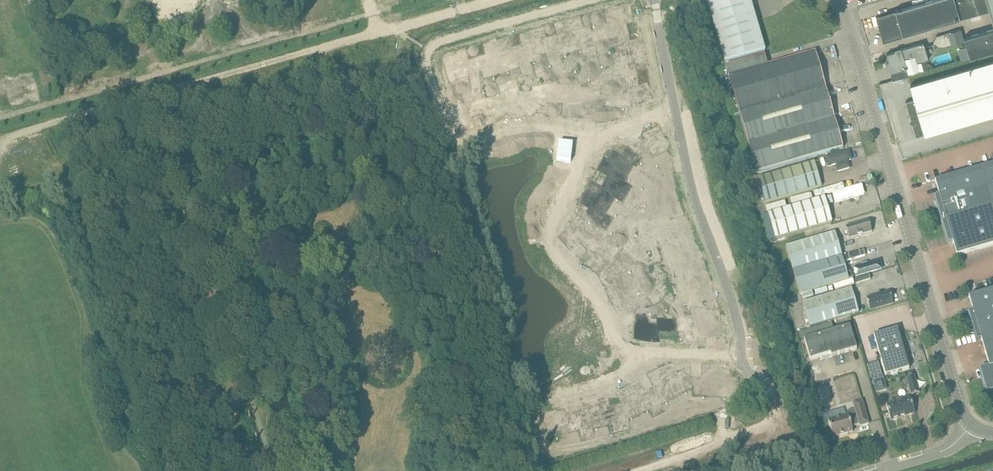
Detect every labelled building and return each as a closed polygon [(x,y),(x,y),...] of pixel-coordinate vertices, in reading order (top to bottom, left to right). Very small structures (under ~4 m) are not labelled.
[(755,53),(765,51),(750,0),(706,0),(725,62),(755,53)] [(876,16),(880,28),(884,41),(893,38),(938,25),(960,18),(979,13),(989,10),(992,22),(992,0),(931,0),(886,13),(876,16)] [(609,10),(607,11),(609,23),(615,22),(618,34),(626,33),(623,20),(630,20),(628,7),(613,10),(613,7),(608,8),(609,10)] [(572,22),(567,24),(572,40),(583,37),(585,45),(592,43),(591,40),(587,27),(582,29),(579,20),(572,22)] [(559,35),(552,37),(557,53),(564,51),(562,43),(572,40),(567,24),(556,27),(559,35)] [(543,29),(532,32),(533,35),(537,50),(547,47),(551,61),(559,59),(557,53),(552,37),(545,39),(543,29)] [(948,33),(951,45),(964,42),(960,29),(948,33)] [(964,38),(966,46),(970,57),(992,51),(992,29),(964,38)] [(524,45),(517,47),(521,63),(523,69),(530,67),(526,53),(537,50),(533,35),(532,32),(521,35),(524,45)] [(627,35),(611,38),(613,46),(620,45),(622,56),(643,52),(641,40),(628,43),(627,35)] [(508,39),(497,42),(498,47),(501,60),(511,57),(514,65),(521,63),(517,47),(511,49),(508,39)] [(487,55),(481,57),(486,73),(492,71),(490,63),(501,60),(498,47),(497,42),(484,45),(487,55)] [(901,50),(887,54),(889,61),(887,62),(890,73),(892,80),(909,75),(908,73),(920,70),(918,62),(926,60),(929,59),(926,51),(924,42),(910,46),(901,49),(901,50)] [(458,55),(444,59),(448,71),(468,64),(470,70),(480,66),(477,58),(467,61),(465,52),(463,53),(462,51),(457,53),(458,55)] [(726,66),(740,114),(826,89),(815,51),(767,65),(765,55),(726,66)] [(624,67),(617,69),(618,77),(634,74),(633,67),(646,65),(643,52),(622,56),(624,67)] [(934,133),(992,115),(992,61),(910,85),(914,99),(906,102),(916,137),(924,134),(925,135),(934,133)] [(634,76),(627,78),(630,93),(627,95),(632,105),(634,104),(635,106),(639,105),(638,103),(651,97),(646,85),(636,89),(634,76)] [(507,81),(513,104),(522,102),(522,112),(530,112),(533,112),(533,110),(533,93),(522,93),(518,94),(515,79),(507,81)] [(503,96),(493,99),(498,118),(508,115),(506,106),(513,104),(507,81),(504,82),(499,83),(503,96)] [(533,93),(533,110),(545,111),(545,101),(551,101),(552,85),(544,85),(544,94),(533,93)] [(479,89),(471,91),(477,114),(486,112),(488,121),(498,118),(493,99),(483,102),(479,89)] [(826,89),(740,114),(748,144),(835,119),(826,89)] [(467,107),(456,110),(461,129),(473,125),(470,116),(477,114),(471,91),(463,93),(467,107)] [(577,93),(574,114),(589,115),(590,102),(603,104),(604,96),(577,93)] [(835,119),(748,144),(757,173),(843,148),(835,119)] [(648,141),(636,146),(639,153),(652,147),(654,153),(665,148),(664,147),(667,146),(665,141),(662,142),(656,129),(645,134),(648,141)] [(614,150),(608,160),(616,165),(624,170),(630,159),(637,164),(640,158),(636,155),(626,149),(623,156),(614,150)] [(851,160),(849,151),(825,157),(828,167),(836,165),(837,171),(849,168),(847,161),(851,160)] [(608,160),(602,170),(611,175),(607,181),(614,185),(627,193),(630,186),(618,179),(624,170),(616,165),(608,160)] [(765,203),(812,189),(822,186),(814,161),(757,178),(765,203)] [(981,168),(991,206),(992,205),(992,165),(981,168)] [(935,199),(941,220),(991,206),(981,168),(935,182),(940,197),(935,199)] [(647,174),(644,175),(645,181),(653,180),(655,192),(673,188),(676,187),(675,182),(673,182),(671,176),(661,178),(660,172),(647,174)] [(594,182),(589,192),(597,197),(605,201),(610,192),(623,200),(627,193),(614,185),(607,181),(603,188),(594,182)] [(862,185),(832,193),(835,203),(865,194),(862,185)] [(589,192),(583,201),(592,207),(588,214),(599,220),(605,224),(608,225),(612,218),(599,210),(605,201),(597,197),(589,192)] [(825,197),(817,199),(768,213),(775,238),(832,222),(825,197)] [(991,206),(941,220),(948,242),(952,241),(957,256),(992,246),(992,211),(991,206)] [(833,214),(835,222),(854,217),(852,209),(833,214)] [(849,238),(872,232),(869,220),(846,227),(849,238)] [(578,225),(564,239),(572,247),(580,239),(586,244),(601,228),(596,223),(586,233),(578,225)] [(591,249),(583,257),(591,265),(604,252),(597,244),(607,234),(601,228),(586,244),(591,249)] [(786,246),(793,270),(842,256),(835,232),(786,246)] [(604,252),(591,265),(599,273),(606,266),(612,272),(629,255),(623,250),(613,260),(604,252)] [(622,281),(611,285),(615,296),(633,290),(630,280),(622,272),(634,261),(629,255),(612,272),(622,281)] [(847,273),(842,256),(793,270),(800,293),(853,278),(852,272),(847,273)] [(684,259),(670,265),(672,272),(679,269),(684,280),(704,273),(699,261),(687,266),(684,259)] [(880,260),(853,265),(855,275),(882,270),(880,260)] [(688,292),(681,294),(684,302),(699,296),(696,289),(708,284),(704,273),(684,280),(688,292)] [(859,312),(851,288),(803,303),(810,326),(859,312)] [(633,290),(615,296),(618,306),(628,303),(631,311),(653,303),(650,295),(637,299),(633,290)] [(992,320),(992,290),(969,297),(973,313),(969,314),(973,326),(992,320)] [(893,303),(890,292),(867,298),(870,310),(893,303)] [(985,353),(992,350),(992,320),(973,326),(976,339),(981,338),(985,353)] [(686,334),(686,342),(702,343),(702,336),(715,336),(716,324),(694,323),(694,335),(686,334)] [(821,360),(831,357),(857,349),(850,326),(804,339),(810,360),(821,357),(821,360)] [(909,369),(897,328),(874,335),(886,375),(909,369)] [(985,353),(990,368),(980,371),(987,393),(992,391),(992,350),(985,353)] [(670,366),(659,372),(668,388),(678,382),(682,389),(687,386),(682,376),(680,372),(675,375),(670,366)] [(659,372),(649,378),(654,387),(649,390),(656,403),(662,400),(658,393),(668,388),(659,372)] [(920,392),(915,375),(906,377),(911,395),(920,392)] [(825,377),(817,379),(819,387),(827,385),(825,377)] [(887,389),(883,377),(873,380),(876,392),(887,389)] [(915,413),(910,397),(886,404),(891,420),(915,413)] [(847,430),(852,429),(852,426),(859,424),(860,426),(869,424),(862,401),(853,403),(855,409),(847,411),(848,415),(828,421),(833,437),(848,433),(847,430)]
